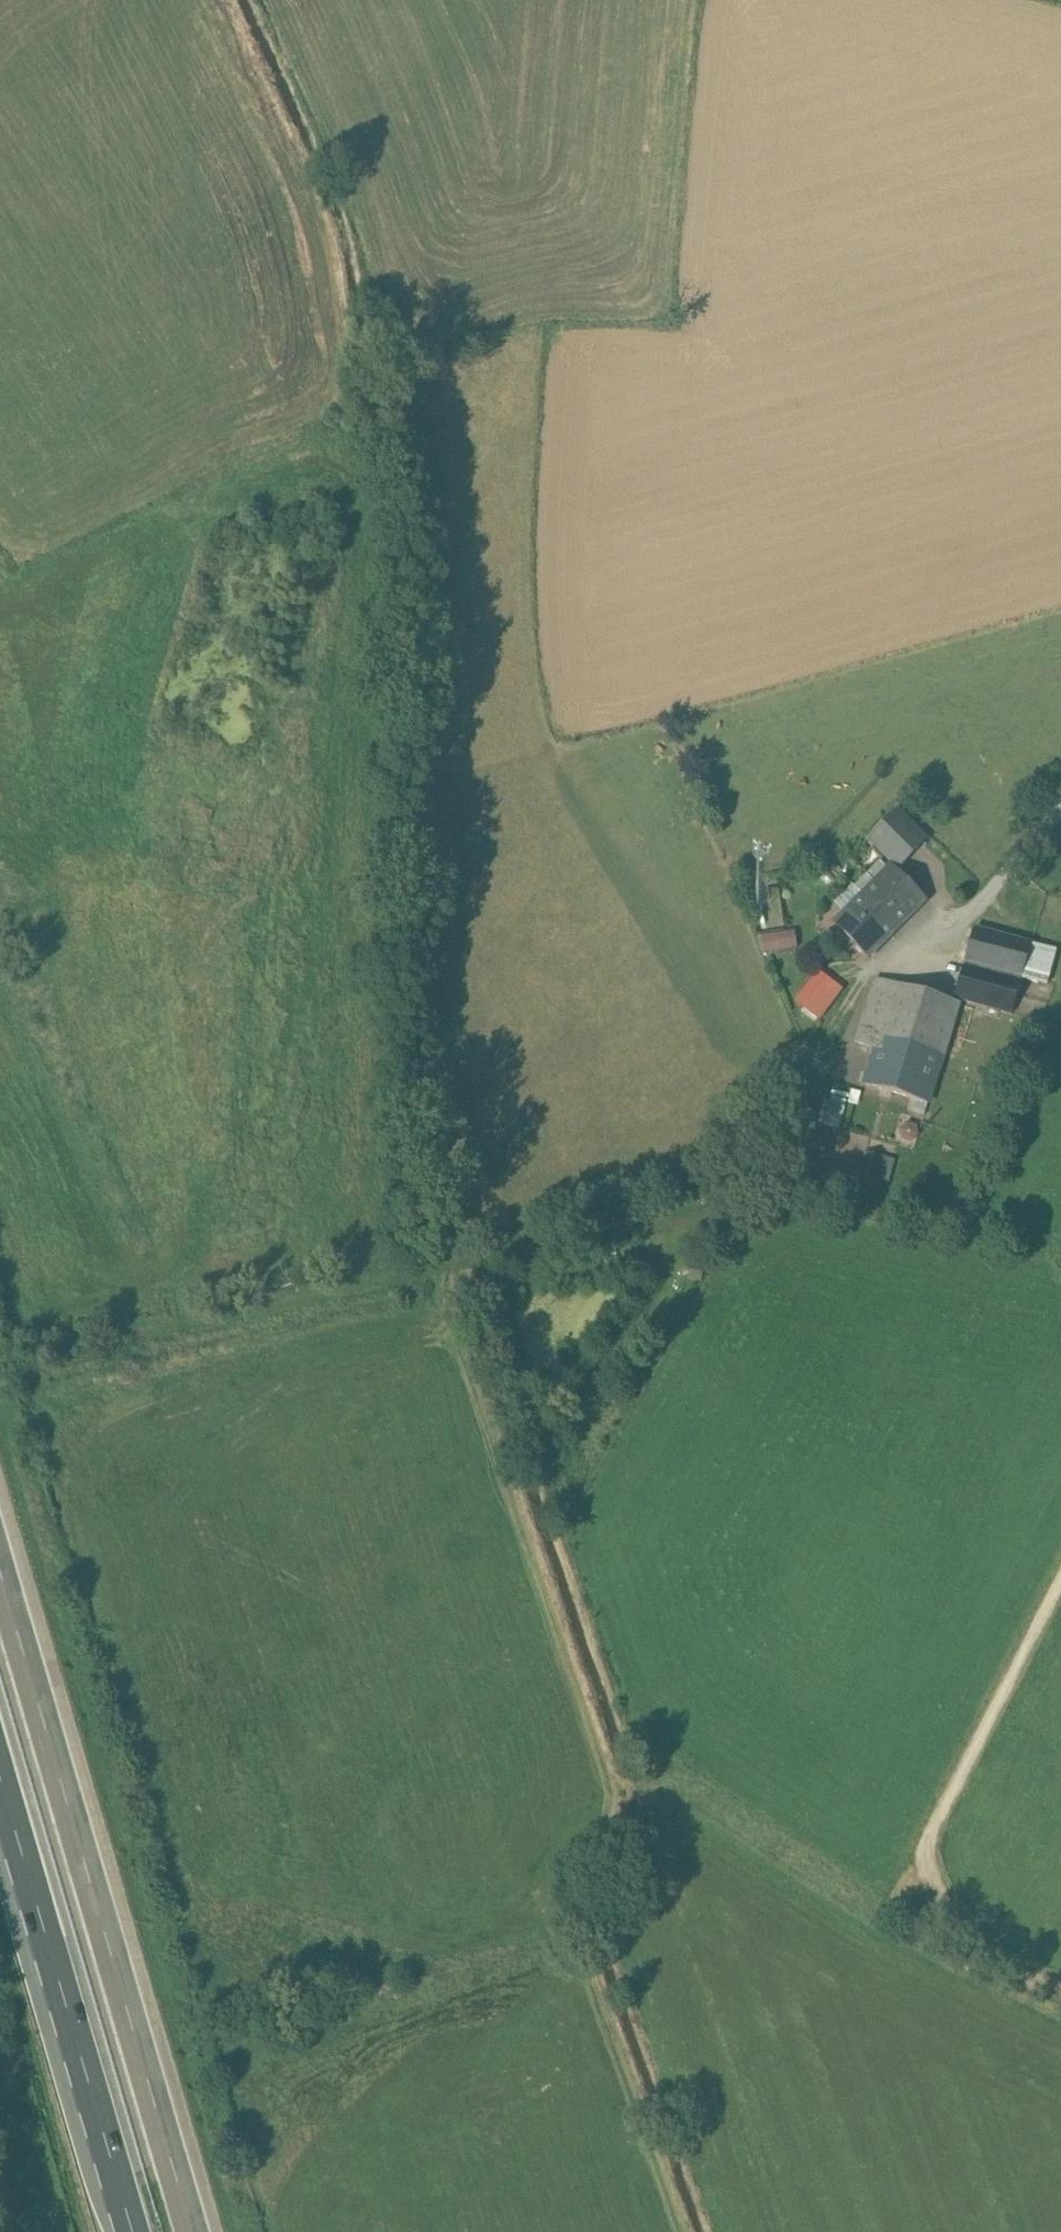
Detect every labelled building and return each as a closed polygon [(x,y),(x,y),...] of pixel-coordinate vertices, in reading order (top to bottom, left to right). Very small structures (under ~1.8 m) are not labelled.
[(871,839),(899,867),(925,842),(897,814),(871,839)] [(892,869),(838,925),(869,955),(925,901),(892,869)] [(974,928),(955,1000),(960,1002),(995,1011),(1013,1016),(1024,979),(1048,985),(1055,951),(1032,946),(1033,943),(974,928)] [(765,956),(797,949),(794,932),(762,938),(765,956)] [(818,973),(796,1004),(820,1021),(842,990),(818,973)] [(875,1050),(864,1086),(929,1105),(960,1002),(955,1000),(954,1002),(876,981),(855,1044),(875,1050)] [(827,1096),(821,1121),(841,1126),(846,1100),(827,1096)] [(894,1162),(866,1154),(860,1178),(888,1185),(894,1162)]
